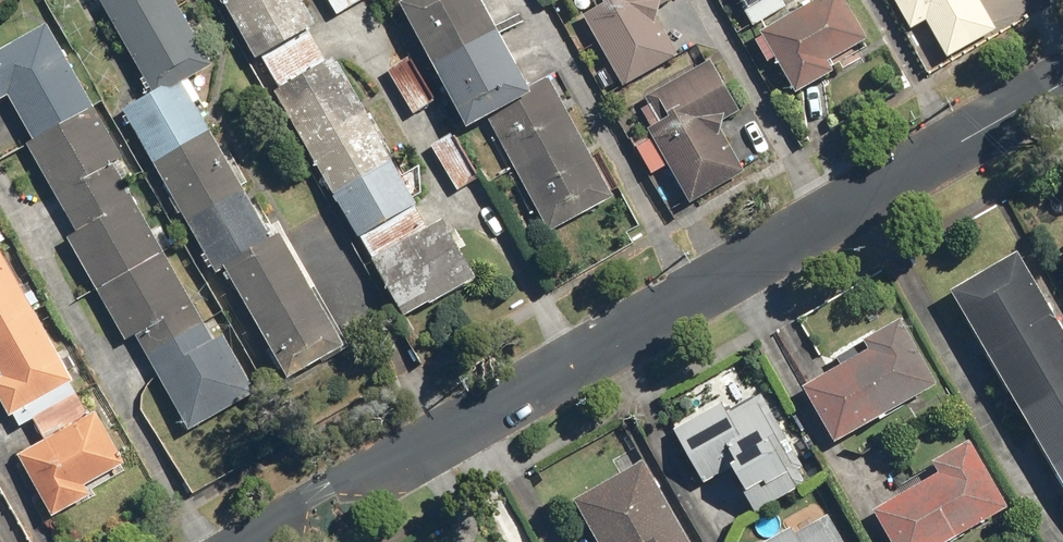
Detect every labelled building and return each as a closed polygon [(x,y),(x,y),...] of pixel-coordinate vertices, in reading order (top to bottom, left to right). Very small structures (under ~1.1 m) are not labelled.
[(225,265),(289,376),(348,342),(282,229),(272,235),(182,81),(213,64),(175,0),(97,0),(150,90),(121,107),(216,270),(225,265)] [(255,59),(315,24),(301,0),(221,0),(255,59)] [(335,15),(361,0),(327,0),(335,15)] [(485,116),(548,232),(612,198),(547,76),(529,85),(483,0),(404,0),(401,1),(467,125),(485,116)] [(581,16),(622,85),(676,54),(656,20),(659,5),(668,0),(590,0),(595,8),(581,16)] [(749,6),(742,11),(751,25),(784,6),(780,0),(745,0),(749,6)] [(843,0),(810,0),(758,30),(762,36),(754,40),(766,62),(774,57),(795,93),(833,70),(828,61),(866,39),(843,0)] [(909,28),(924,20),(946,57),(995,29),(978,0),(893,0),(909,28)] [(65,235),(125,339),(135,334),(190,429),(257,390),(225,333),(215,339),(112,161),(123,155),(46,21),(0,47),(0,100),(8,96),(33,139),(26,143),(76,229),(65,235)] [(332,56),(274,89),(359,236),(417,203),(332,56)] [(405,57),(384,70),(411,113),(432,100),(405,57)] [(650,173),(666,164),(686,198),(740,167),(720,133),(724,118),(737,110),(707,59),(644,96),(659,121),(646,129),(651,138),(635,147),(650,173)] [(449,134),(430,145),(456,190),(475,178),(449,134)] [(443,219),(372,259),(404,314),(474,274),(443,219)] [(0,250),(0,369),(3,374),(0,376),(0,396),(11,415),(74,380),(0,250)] [(949,290),(1062,485),(1062,329),(1017,251),(949,290)] [(869,348),(802,386),(834,441),(936,383),(898,318),(863,338),(869,348)] [(750,386),(672,428),(702,482),(729,468),(753,511),(804,483),(750,386)] [(45,438),(18,453),(54,515),(92,493),(87,484),(126,461),(95,408),(87,412),(76,392),(33,417),(45,438)] [(872,509),(891,541),(943,541),(1006,507),(968,441),(933,461),(939,471),(872,509)] [(572,498),(597,541),(689,541),(641,459),(572,498)] [(759,541),(842,541),(826,514),(794,532),(790,525),(759,541)]
